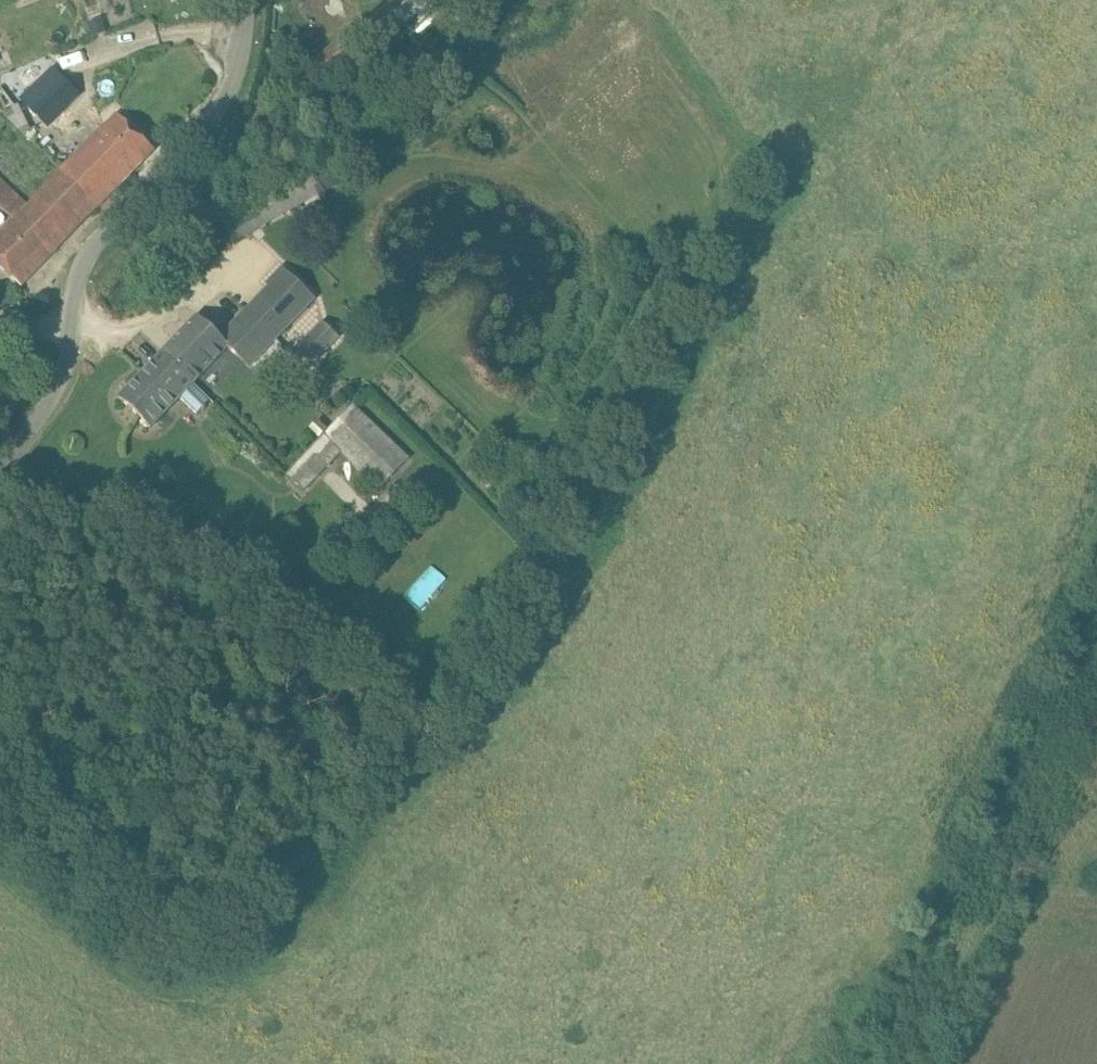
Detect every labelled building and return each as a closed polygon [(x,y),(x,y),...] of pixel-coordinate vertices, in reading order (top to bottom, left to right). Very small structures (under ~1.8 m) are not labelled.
[(21,99),(48,127),(78,97),(52,69),(21,99)] [(60,170),(97,209),(154,150),(116,113),(60,170)] [(60,170),(26,206),(0,180),(0,208),(12,220),(0,232),(0,267),(21,287),(97,209),(60,170)] [(197,317),(162,354),(193,384),(228,348),(249,368),(315,299),(284,270),(220,338),(197,317)] [(292,356),(306,370),(322,354),(326,350),(325,350),(328,347),(323,341),(323,340),(321,338),(321,339),(314,333),(311,336),(299,347),(300,348),(292,356)] [(192,385),(193,384),(162,354),(119,398),(150,428),(180,398),(197,415),(209,402),(192,385)] [(353,406),(324,435),(286,475),(305,492),(343,453),(380,489),(408,460),(353,406)]
